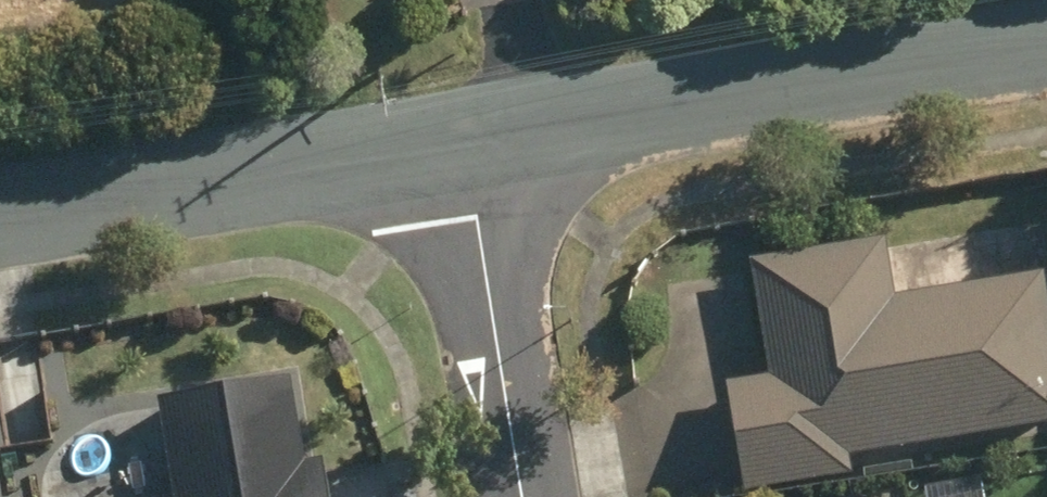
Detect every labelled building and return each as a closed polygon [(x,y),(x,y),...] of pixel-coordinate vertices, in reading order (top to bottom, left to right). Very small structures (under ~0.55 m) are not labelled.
[(848,449),(1046,419),(1046,271),(893,295),(884,240),(759,259),(777,375),(730,382),(747,485),(851,470),(848,449)] [(327,471),(325,458),(303,461),(290,377),(162,397),(178,496),(331,496),(327,471)]
